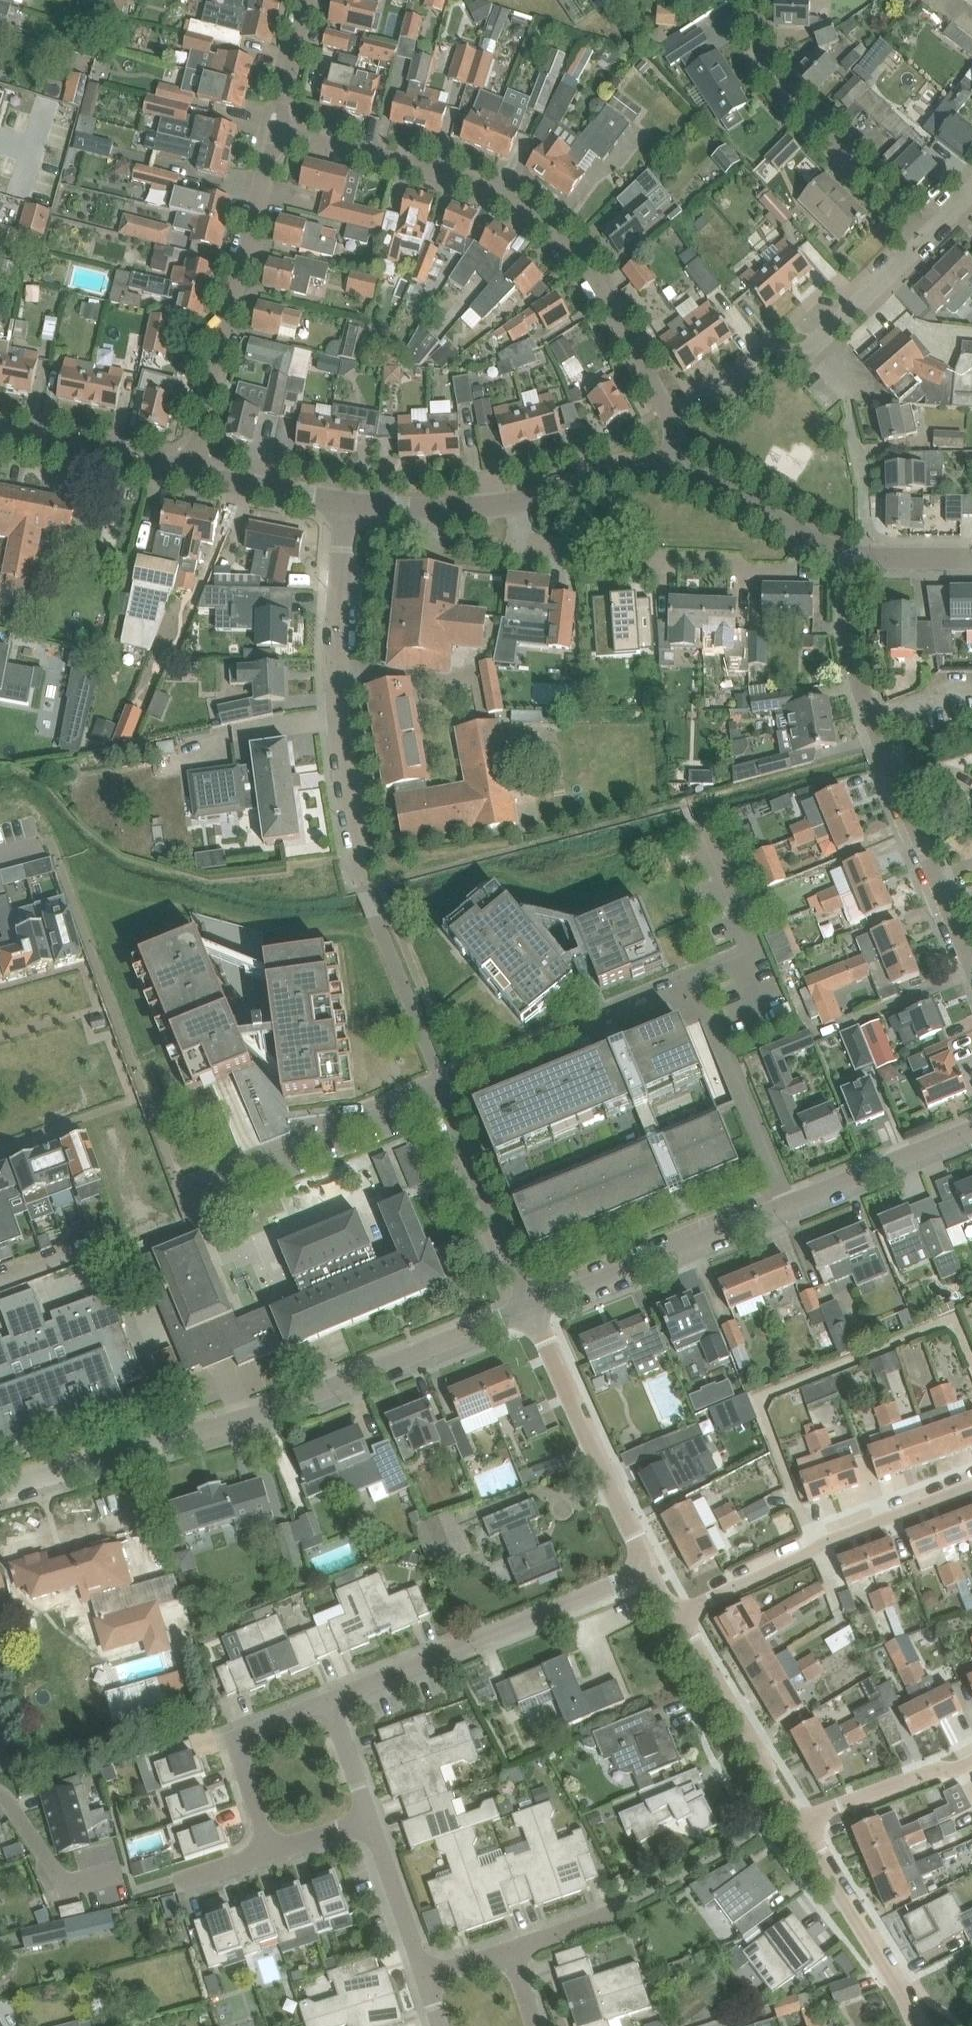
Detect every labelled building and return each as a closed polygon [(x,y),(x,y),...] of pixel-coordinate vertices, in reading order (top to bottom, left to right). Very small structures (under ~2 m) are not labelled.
[(122,17),(127,0),(116,0),(112,13),(122,17)] [(226,7),(277,21),(280,8),(283,0),(227,0),(226,7)] [(355,28),(374,33),(374,31),(379,32),(383,15),(378,14),(381,0),(363,0),(362,3),(352,0),(336,0),(330,22),(355,28)] [(443,12),(447,0),(427,0),(425,6),(443,12)] [(473,4),(482,21),(490,17),(494,5),(481,0),(473,4)] [(575,25),(607,6),(603,0),(560,0),(575,25)] [(691,23),(707,13),(698,0),(683,10),(691,23)] [(816,37),(832,31),(827,20),(819,23),(820,18),(808,18),(809,0),(776,0),(775,26),(812,26),(816,37)] [(943,15),(954,0),(939,0),(933,8),(943,15)] [(952,22),(967,4),(962,0),(954,0),(943,15),(952,22)] [(0,2),(0,14),(9,17),(12,6),(0,2)] [(189,32),(188,35),(214,41),(232,46),(236,32),(244,35),(243,38),(271,45),(277,21),(226,7),(212,4),(207,24),(192,21),(192,22),(188,21),(185,31),(189,32)] [(953,23),(962,30),(971,17),(971,8),(967,4),(952,22),(953,23)] [(486,33),(491,34),(489,38),(494,40),(496,36),(501,38),(507,21),(505,20),(508,11),(496,6),(486,33)] [(658,25),(677,26),(678,8),(659,7),(658,25)] [(402,38),(417,41),(423,18),(408,14),(402,38)] [(962,30),(971,37),(971,17),(962,30)] [(840,28),(847,37),(861,27),(854,18),(840,28)] [(971,56),(971,37),(962,30),(953,23),(944,35),(971,56)] [(514,32),(516,36),(520,39),(525,37),(527,33),(525,28),(521,26),(516,27),(514,32)] [(671,43),(661,28),(644,38),(653,54),(671,43)] [(79,51),(90,55),(97,35),(85,31),(79,51)] [(326,46),(349,52),(353,37),(329,31),(326,46)] [(832,31),(816,37),(820,48),(794,74),(814,93),(838,69),(824,56),(832,49),(829,46),(838,41),(832,31)] [(188,70),(189,71),(205,75),(206,75),(210,77),(211,76),(249,85),(255,61),(221,52),(220,56),(211,54),(214,41),(188,35),(184,50),(192,52),(188,70)] [(881,39),(869,54),(882,65),(894,49),(881,39)] [(365,40),(362,56),(383,61),(381,68),(394,71),(399,48),(365,40)] [(483,51),(494,54),(498,43),(486,40),(483,51)] [(686,40),(664,54),(672,65),(691,53),(694,51),(686,40)] [(621,54),(606,43),(598,54),(600,58),(609,65),(614,65),(621,54)] [(842,64),(849,71),(869,52),(862,45),(842,64)] [(113,50),(103,47),(99,59),(109,63),(113,50)] [(451,79),(467,84),(477,53),(461,47),(451,79)] [(544,74),(543,74),(529,109),(543,114),(566,55),(553,50),(544,74)] [(702,62),(689,71),(722,121),(731,114),(748,103),(732,79),(735,77),(718,52),(702,62)] [(477,53),(467,84),(482,89),(493,58),(477,53)] [(392,122),(417,128),(426,90),(434,58),(416,54),(408,82),(412,83),(411,86),(410,86),(408,96),(399,94),(392,122)] [(637,68),(645,75),(653,67),(645,60),(637,68)] [(322,105),(347,111),(356,72),(340,68),(340,69),(332,67),(322,105)] [(954,94),(954,95),(965,103),(971,96),(971,71),(966,78),(954,94)] [(356,72),(347,111),(371,117),(378,89),(380,78),(371,76),(356,72)] [(64,102),(82,107),(90,78),(70,73),(66,87),(68,88),(64,102)] [(210,77),(206,75),(200,99),(243,110),(249,85),(211,76),(210,77)] [(848,107),(855,102),(868,88),(858,78),(839,98),(848,107)] [(90,82),(78,130),(92,134),(104,85),(90,82)] [(528,169),(549,183),(582,137),(561,123),(578,91),(562,82),(545,116),(558,125),(539,153),(528,169)] [(171,86),(168,102),(189,107),(192,108),(196,92),(171,86)] [(868,88),(855,102),(892,134),(900,142),(884,159),(914,189),(936,168),(920,151),(927,144),(908,126),(868,88)] [(426,90),(417,128),(441,134),(448,106),(438,103),(441,93),(426,90)] [(610,106),(633,123),(643,109),(620,92),(610,106)] [(966,161),(971,153),(971,127),(956,115),(965,103),(954,95),(926,130),(966,161)] [(462,140),(485,149),(500,112),(504,102),(505,102),(489,96),(486,103),(478,100),(473,113),(462,140)] [(164,116),(159,135),(182,140),(194,144),(232,153),(238,129),(187,116),(189,107),(168,102),(149,97),(146,112),(164,116)] [(500,112),(485,149),(509,158),(516,140),(520,131),(511,127),(518,108),(504,102),(500,112)] [(582,137),(549,183),(569,198),(585,175),(578,169),(584,160),(591,151),(604,161),(632,126),(608,108),(596,125),(593,123),(582,137)] [(79,134),(75,149),(111,159),(115,143),(79,134)] [(182,140),(159,135),(155,151),(200,162),(198,171),(226,178),(232,153),(194,144),(182,140)] [(43,162),(63,168),(70,143),(50,137),(43,162)] [(789,137),(774,151),(767,159),(779,171),(801,150),(789,137)] [(712,157),(727,174),(743,161),(729,143),(712,157)] [(874,149),(869,155),(878,164),(884,159),(874,149)] [(302,187),(326,193),(321,216),(382,232),(386,214),(343,203),(351,172),(308,161),(302,187)] [(162,208),(180,213),(188,215),(226,225),(233,200),(205,193),(204,196),(178,190),(180,178),(138,166),(134,181),(154,186),(153,190),(165,194),(162,208)] [(65,179),(72,185),(80,183),(81,174),(76,168),(68,170),(65,179)] [(646,200),(662,188),(649,171),(618,201),(628,214),(603,234),(620,254),(646,233),(640,227),(657,213),(646,200)] [(801,201),(812,212),(841,241),(867,215),(827,175),(801,201)] [(409,192),(398,238),(397,239),(387,237),(381,261),(400,266),(403,251),(420,255),(426,244),(427,241),(430,242),(435,225),(429,223),(435,199),(409,192)] [(772,193),(761,203),(771,213),(767,217),(777,227),(781,226),(793,215),(789,210),(772,193)] [(51,210),(27,203),(19,228),(43,236),(51,210)] [(446,223),(438,244),(451,249),(466,256),(476,242),(476,241),(468,238),(471,233),(478,215),(454,204),(446,223)] [(684,212),(680,207),(668,217),(671,222),(684,212)] [(188,215),(180,213),(176,228),(184,231),(195,233),(192,242),(220,249),(226,225),(188,215)] [(712,223),(705,215),(694,225),(700,233),(712,223)] [(125,216),(120,233),(155,243),(160,225),(125,216)] [(276,242),(295,247),(333,256),(336,243),(334,242),(337,232),(323,229),(323,227),(282,217),(276,242)] [(466,256),(449,280),(465,291),(478,272),(496,271),(518,239),(496,224),(481,245),(476,242),(466,256)] [(345,239),(368,245),(370,238),(379,240),(381,233),(371,231),(349,225),(345,239)] [(23,248),(36,251),(40,238),(27,234),(23,248)] [(762,257),(764,259),(770,266),(790,289),(812,269),(786,239),(776,248),(774,246),(762,257)] [(412,279),(426,284),(430,275),(439,279),(446,263),(436,259),(440,250),(426,245),(412,279)] [(942,264),(964,285),(968,281),(971,285),(971,261),(958,248),(942,264)] [(152,269),(166,273),(171,257),(166,256),(167,252),(157,250),(152,269)] [(287,260),(286,264),(271,260),(265,286),(307,296),(311,277),(327,282),(331,266),(299,258),(298,262),(287,260)] [(656,281),(640,259),(624,271),(641,293),(656,281)] [(700,259),(686,270),(708,298),(722,287),(700,259)] [(770,266),(764,259),(741,279),(767,309),(790,289),(770,266)] [(16,282),(20,263),(4,260),(0,278),(16,282)] [(498,277),(470,309),(483,321),(515,288),(526,298),(530,293),(544,279),(525,260),(511,275),(508,278),(503,273),(498,277)] [(175,267),(171,283),(210,292),(216,268),(188,261),(186,270),(175,267)] [(942,264),(916,290),(938,312),(946,304),(955,314),(966,303),(971,298),(971,285),(968,281),(964,285),(942,264)] [(25,279),(35,281),(38,268),(28,266),(25,279)] [(210,292),(171,283),(119,271),(110,301),(141,309),(144,296),(130,293),(130,288),(144,292),(178,301),(176,310),(204,317),(210,292)] [(352,272),(347,293),(375,299),(380,279),(352,272)] [(725,288),(733,298),(740,292),(732,283),(725,288)] [(40,304),(41,287),(28,287),(27,303),(40,304)] [(665,292),(671,302),(678,297),(672,287),(665,292)] [(557,294),(519,318),(496,333),(500,339),(508,333),(515,342),(534,330),(531,325),(541,319),(548,331),(571,317),(557,294)] [(81,315),(87,316),(86,320),(99,322),(102,306),(99,306),(100,302),(91,300),(91,304),(83,303),(81,315)] [(270,332),(296,338),(299,327),(303,314),(260,303),(254,329),(270,333),(270,332)] [(733,336),(722,320),(710,304),(685,321),(709,354),(733,336)] [(152,315),(144,350),(168,355),(175,320),(152,315)] [(709,354),(690,329),(685,321),(682,316),(669,326),(672,332),(662,340),(684,371),(709,354)] [(43,340),(55,342),(59,319),(47,317),(43,340)] [(328,350),(327,355),(359,362),(366,328),(347,324),(344,342),(339,341),(335,341),(332,342),(329,345),(328,350)] [(399,365),(421,366),(441,342),(421,326),(399,365)] [(963,343),(962,355),(955,371),(928,358),(931,355),(915,336),(908,341),(899,331),(882,345),(886,350),(868,366),(901,404),(917,405),(927,396),(926,406),(971,409),(971,344),(963,343)] [(137,364),(143,337),(132,335),(127,362),(137,364)] [(512,347),(499,355),(502,363),(513,359),(534,350),(539,348),(533,339),(512,347)] [(4,387),(9,359),(10,348),(11,342),(0,340),(0,387),(4,387)] [(273,374),(291,378),(297,350),(258,340),(254,356),(276,361),(273,374)] [(552,349),(561,364),(576,355),(567,340),(552,349)] [(432,357),(443,369),(460,353),(449,341),(432,357)] [(381,360),(397,366),(403,351),(387,345),(381,360)] [(9,359),(4,387),(33,393),(40,355),(26,352),(10,348),(9,359)] [(365,349),(363,360),(377,363),(379,351),(365,349)] [(297,350),(291,378),(306,381),(312,354),(297,350)] [(524,354),(513,359),(517,370),(528,366),(524,354)] [(321,355),(318,370),(338,375),(341,360),(321,355)] [(502,363),(499,364),(502,377),(513,373),(513,371),(517,370),(513,359),(502,363)] [(58,398),(88,404),(94,376),(96,366),(80,363),(66,361),(58,398)] [(94,376),(88,404),(118,410),(125,372),(112,370),(110,379),(94,376)] [(143,373),(138,393),(148,395),(141,423),(166,429),(179,382),(143,373)] [(273,374),(265,414),(282,417),(288,392),(291,378),(273,374)] [(470,376),(454,378),(459,406),(474,404),(474,400),(472,387),(470,376)] [(585,391),(597,409),(607,426),(630,412),(608,377),(585,391)] [(473,387),(475,401),(484,400),(481,385),(473,387)] [(571,391),(575,403),(584,399),(579,388),(571,391)] [(288,392),(282,417),(295,420),(300,395),(288,392)] [(542,407),(526,412),(534,440),(563,432),(558,413),(553,395),(540,399),(542,407)] [(263,402),(257,401),(237,396),(227,436),(253,442),(263,402)] [(476,401),(480,427),(496,424),(492,399),(476,401)] [(297,445),(327,450),(332,420),(334,408),(318,405),(318,408),(304,406),(301,425),(297,445)] [(334,408),(332,420),(327,450),(357,455),(360,437),(377,439),(378,439),(381,416),(381,413),(335,406),(334,408)] [(900,408),(899,409),(879,413),(886,442),(919,434),(917,425),(912,406),(900,409),(900,408)] [(508,408),(495,411),(499,428),(505,448),(534,440),(526,412),(510,416),(508,408)] [(459,415),(429,416),(429,425),(431,456),(461,454),(459,415)] [(396,419),(381,416),(378,439),(392,438),(396,419)] [(429,416),(399,418),(400,438),(401,457),(431,456),(429,425),(429,416)] [(935,431),(935,448),(965,449),(966,433),(935,431)] [(944,453),(910,453),(910,465),(888,466),(888,469),(886,471),(886,481),(889,482),(889,491),(912,491),(912,489),(926,489),(926,472),(944,471),(944,453)] [(14,577),(30,493),(0,487),(0,536),(11,538),(4,575),(14,577)] [(30,493),(14,577),(33,581),(43,529),(71,535),(78,502),(30,493)] [(947,495),(947,521),(963,522),(963,516),(964,496),(947,495)] [(964,496),(963,516),(971,516),(971,496),(964,496)] [(923,500),(909,499),(889,499),(889,528),(923,529),(923,500)] [(159,562),(142,648),(153,650),(169,608),(172,600),(179,581),(181,573),(182,567),(193,508),(167,503),(161,534),(173,536),(167,564),(159,562)] [(182,567),(181,573),(195,576),(202,542),(214,545),(216,533),(220,513),(193,508),(182,567)] [(272,553),(267,581),(284,584),(290,557),(298,559),(304,533),(252,522),(248,541),(247,548),(272,553)] [(139,558),(122,644),(142,648),(159,562),(139,558)] [(390,665),(410,667),(448,671),(452,645),(482,648),(484,633),(486,613),(455,610),(460,570),(401,564),(390,665)] [(216,576),(216,588),(261,589),(261,577),(232,577),(216,576)] [(520,623),(540,625),(542,624),(550,625),(549,648),(570,651),(576,596),(556,594),(555,598),(549,598),(551,581),(511,577),(506,621),(520,623)] [(763,584),(763,604),(763,618),(814,618),(815,585),(763,584)] [(971,644),(971,587),(952,587),(952,605),(930,606),(933,622),(937,655),(953,655),(953,632),(968,632),(968,644),(971,644)] [(208,588),(198,613),(200,613),(200,612),(233,613),(233,623),(234,623),(234,628),(252,629),(252,630),(258,630),(258,647),(287,647),(288,628),(288,627),(291,627),(291,624),(291,622),(291,613),(290,613),(290,614),(267,613),(267,603),(273,603),(273,589),(261,589),(216,588),(208,588)] [(119,613),(128,615),(131,594),(122,593),(119,613)] [(610,641),(615,640),(616,657),(642,655),(642,650),(655,649),(651,599),(638,600),(637,594),(612,596),(612,597),(594,599),(598,653),(610,652),(610,641)] [(673,645),(703,646),(705,602),(673,601),(672,622),(659,621),(660,643),(661,651),(673,651),(673,645)] [(705,602),(703,646),(705,646),(706,631),(722,631),(722,647),(724,647),(730,671),(749,672),(748,641),(735,640),(737,603),(705,602)] [(937,656),(937,655),(933,622),(916,622),(916,607),(886,607),(886,631),(891,631),(891,651),(925,652),(925,658),(937,656)] [(750,633),(750,665),(767,664),(767,633),(750,633)] [(814,635),(802,636),(803,649),(814,649),(814,635)] [(29,705),(33,687),(41,688),(44,670),(35,668),(34,670),(9,666),(10,658),(12,649),(0,647),(0,700),(29,705)] [(481,663),(486,689),(500,686),(496,661),(481,663)] [(284,667),(264,668),(231,670),(232,685),(239,685),(239,686),(259,686),(259,701),(285,700),(284,667)] [(99,673),(73,668),(68,698),(70,699),(60,747),(63,748),(62,750),(80,753),(99,673)] [(405,840),(477,827),(477,831),(517,824),(499,723),(459,730),(469,787),(429,794),(409,680),(369,687),(387,787),(395,786),(398,799),(397,799),(405,840)] [(500,686),(486,689),(490,714),(504,712),(500,686)] [(141,717),(150,695),(135,689),(126,711),(141,717)] [(158,690),(149,715),(162,719),(172,695),(158,690)] [(738,700),(738,704),(738,709),(750,709),(750,704),(749,694),(738,694),(736,694),(736,700),(738,700)] [(752,698),(754,715),(784,711),(781,694),(752,698)] [(219,706),(223,726),(254,719),(250,699),(219,706)] [(786,706),(790,730),(832,722),(828,699),(786,706)] [(111,747),(118,725),(98,719),(91,741),(111,747)] [(122,721),(113,743),(133,738),(138,727),(122,721)] [(737,722),(731,723),(732,740),(745,738),(738,731),(737,722)] [(832,722),(790,730),(794,753),(837,746),(832,722)] [(174,740),(158,743),(159,754),(176,752),(174,740)] [(261,810),(261,815),(265,843),(282,841),(301,838),(288,741),(269,744),(252,746),(255,765),(190,774),(196,818),(261,810)] [(793,769),(789,753),(758,762),(733,768),(734,773),(733,774),(736,784),(762,777),(793,769)] [(703,772),(703,786),(715,786),(716,773),(703,772)] [(810,787),(797,791),(797,793),(799,796),(818,789),(817,787),(817,785),(810,787)] [(855,813),(844,787),(802,804),(809,821),(792,828),(796,838),(827,825),(855,813)] [(827,825),(796,838),(790,840),(793,849),(817,839),(819,845),(833,839),(837,851),(865,839),(855,813),(827,825)] [(751,824),(744,827),(750,843),(758,840),(751,824)] [(755,854),(768,887),(787,880),(773,846),(755,854)] [(844,866),(855,892),(882,881),(871,855),(844,866)] [(49,859),(36,862),(40,876),(53,872),(49,859)] [(24,868),(12,871),(14,881),(26,878),(24,868)] [(0,871),(0,875),(3,886),(13,883),(9,869),(1,871),(0,871)] [(882,881),(855,892),(866,918),(893,907),(882,881)] [(610,1049),(478,1104),(475,1104),(534,1248),(740,1163),(731,1142),(749,1134),(735,1100),(717,1107),(658,964),(665,961),(641,903),(621,911),(620,908),(608,913),(609,916),(582,927),(520,913),(497,885),(481,898),(479,896),(469,904),(471,907),(446,928),(459,945),(457,947),(465,957),(468,955),(484,975),(481,977),(490,987),(492,985),(523,1022),(538,1010),(540,1012),(550,1004),(549,1002),(575,981),(571,976),(577,970),(610,1049)] [(818,895),(822,905),(840,897),(836,887),(818,895)] [(0,898),(0,931),(2,940),(0,941),(0,967),(3,979),(6,978),(7,977),(9,980),(17,978),(18,974),(24,973),(27,972),(26,972),(27,972),(12,919),(13,919),(7,897),(0,898)] [(840,897),(822,905),(817,907),(821,918),(845,907),(840,897)] [(44,916),(41,917),(49,944),(45,945),(50,965),(54,964),(54,965),(57,964),(64,961),(67,964),(75,962),(76,958),(77,958),(80,958),(67,910),(64,910),(64,911),(44,916)] [(266,957),(264,945),(263,933),(191,913),(199,932),(135,958),(189,1090),(235,1072),(264,1144),(292,1132),(287,1096),(354,1086),(336,947),(266,957)] [(13,919),(12,919),(27,972),(30,971),(48,966),(51,966),(50,965),(45,945),(39,923),(36,924),(25,927),(22,916),(13,919)] [(797,957),(781,922),(764,929),(779,965),(797,957)] [(846,962),(848,968),(850,972),(882,959),(910,948),(899,922),(871,933),(858,938),(864,954),(846,962)] [(844,929),(835,933),(838,939),(847,935),(844,929)] [(920,974),(910,948),(882,959),(850,972),(854,982),(854,983),(872,976),(878,991),(882,1001),(898,995),(894,985),(898,984),(920,974)] [(854,982),(850,972),(848,968),(808,984),(809,987),(820,1015),(824,1024),(845,1016),(834,990),(854,982)] [(809,987),(800,990),(812,1018),(820,1015),(809,987)] [(906,1046),(943,1031),(942,1028),(945,1027),(940,1014),(937,1016),(932,1004),(891,1020),(897,1033),(899,1031),(906,1046)] [(104,1017),(91,1021),(94,1029),(107,1026),(104,1017)] [(882,1019),(861,1027),(868,1045),(876,1063),(878,1070),(899,1061),(882,1019)] [(876,1063),(868,1045),(861,1027),(860,1025),(847,1030),(863,1069),(876,1063)] [(783,1059),(811,1047),(816,1046),(809,1030),(768,1046),(761,1049),(762,1050),(769,1047),(774,1061),(767,1064),(772,1076),(773,1075),(786,1070),(787,1070),(783,1059)] [(925,1051),(925,1052),(909,1059),(914,1073),(931,1066),(936,1078),(920,1085),(929,1108),(968,1092),(947,1042),(925,1051)] [(883,1081),(895,1076),(891,1066),(879,1071),(883,1081)] [(771,1091),(786,1128),(784,1129),(793,1150),(810,1143),(811,1144),(825,1138),(826,1142),(839,1137),(837,1133),(843,1131),(832,1105),(801,1118),(793,1098),(809,1091),(803,1078),(792,1082),(791,1082),(791,1083),(778,1088),(777,1088),(771,1091)] [(844,1091),(850,1107),(857,1125),(885,1114),(878,1096),(877,1096),(871,1080),(844,1091)] [(59,1144),(55,1145),(64,1170),(68,1169),(76,1190),(100,1181),(84,1134),(81,1135),(81,1136),(61,1143),(61,1142),(59,1143),(59,1144)] [(32,1153),(45,1189),(46,1189),(48,1188),(47,1188),(66,1181),(66,1182),(68,1181),(64,1170),(55,1145),(53,1146),(35,1153),(34,1152),(32,1153)] [(396,1150),(412,1188),(425,1182),(409,1145),(396,1150)] [(11,1161),(9,1161),(25,1206),(49,1198),(46,1189),(45,1189),(32,1153),(32,1154),(31,1153),(29,1154),(30,1154),(11,1161)] [(404,1190),(403,1190),(403,1189),(388,1153),(375,1159),(390,1196),(404,1190)] [(8,1242),(21,1237),(8,1202),(18,1198),(5,1163),(3,1164),(2,1164),(0,1163),(0,1221),(8,1242)] [(954,1248),(968,1242),(961,1225),(971,1221),(971,1182),(958,1188),(961,1196),(940,1205),(950,1230),(947,1231),(954,1248)] [(449,1284),(439,1260),(432,1243),(428,1244),(422,1229),(423,1229),(422,1227),(421,1228),(409,1198),(410,1198),(409,1196),(381,1208),(401,1257),(392,1261),(392,1260),(387,1262),(387,1263),(381,1266),(380,1265),(380,1266),(373,1249),(358,1212),(357,1213),(334,1223),(333,1222),(332,1223),(332,1224),(308,1234),(308,1233),(306,1234),(307,1235),(282,1245),(282,1244),(280,1244),(295,1281),(296,1281),(303,1297),(302,1298),(274,1310),(272,1306),(238,1319),(202,1232),(140,1258),(188,1371),(234,1352),(240,1366),(288,1345),(289,1350),(449,1284)] [(954,1248),(947,1231),(942,1220),(918,1230),(909,1207),(894,1213),(893,1209),(881,1214),(883,1218),(881,1219),(899,1264),(932,1250),(944,1279),(962,1271),(954,1248)] [(111,1214),(102,1217),(105,1227),(115,1224),(111,1214)] [(83,1221),(72,1225),(77,1238),(88,1235),(83,1221)] [(838,1236),(848,1260),(855,1277),(870,1271),(874,1280),(889,1274),(878,1247),(875,1248),(866,1224),(838,1236)] [(47,1234),(37,1238),(39,1245),(41,1250),(51,1246),(47,1234)] [(848,1260),(838,1236),(810,1247),(820,1272),(820,1271),(826,1285),(853,1274),(848,1260)] [(787,1256),(754,1270),(764,1296),(798,1282),(787,1256)] [(764,1296),(754,1270),(721,1283),(731,1309),(764,1296)] [(813,1325),(826,1319),(821,1306),(814,1289),(801,1294),(813,1325)] [(0,1332),(0,1425),(4,1423),(12,1446),(39,1436),(38,1432),(46,1430),(47,1433),(82,1420),(81,1417),(89,1414),(90,1417),(117,1407),(109,1385),(117,1383),(118,1387),(145,1377),(133,1342),(130,1343),(124,1327),(127,1326),(114,1291),(52,1313),(55,1322),(47,1324),(35,1290),(0,1303),(0,1304),(12,1337),(4,1340),(1,1332),(0,1332)] [(693,1295),(660,1308),(678,1352),(702,1342),(711,1365),(731,1356),(714,1314),(702,1319),(693,1295)] [(908,1309),(898,1313),(904,1330),(914,1326),(908,1309)] [(598,1377),(634,1361),(640,1377),(660,1369),(655,1357),(669,1351),(659,1326),(652,1329),(646,1313),(582,1339),(591,1363),(592,1362),(598,1377)] [(736,1319),(723,1325),(733,1350),(746,1345),(736,1319)] [(847,1322),(830,1329),(841,1356),(845,1354),(858,1349),(847,1322)] [(896,1351),(871,1361),(875,1374),(885,1371),(887,1375),(903,1369),(896,1351)] [(509,1368),(477,1381),(482,1393),(487,1391),(494,1408),(507,1403),(517,1430),(525,1427),(530,1440),(549,1432),(537,1404),(526,1409),(509,1368)] [(833,1376),(802,1388),(810,1409),(840,1397),(833,1376)] [(463,1419),(449,1425),(457,1444),(465,1462),(477,1457),(468,1436),(500,1423),(494,1408),(487,1391),(482,1393),(477,1381),(452,1391),(463,1419)] [(948,1405),(942,1387),(931,1390),(937,1409),(948,1405)] [(457,1444),(449,1425),(446,1420),(438,1423),(429,1400),(388,1417),(407,1464),(417,1460),(419,1456),(418,1452),(441,1444),(443,1446),(448,1448),(457,1444)] [(897,1402),(886,1405),(893,1425),(904,1421),(897,1402)] [(950,1406),(954,1418),(967,1414),(963,1402),(950,1406)] [(725,1403),(710,1409),(718,1428),(733,1422),(725,1403)] [(893,1425),(886,1405),(875,1409),(882,1428),(880,1428),(885,1443),(869,1449),(879,1479),(908,1470),(898,1439),(893,1425)] [(953,1421),(963,1451),(971,1448),(971,1414),(967,1416),(953,1421)] [(953,1421),(925,1430),(935,1460),(963,1451),(953,1421)] [(699,1423),(643,1446),(649,1459),(659,1455),(703,1437),(705,1436),(704,1435),(699,1423)] [(359,1428),(329,1440),(341,1471),(345,1483),(346,1485),(377,1473),(380,1484),(385,1482),(390,1495),(412,1486),(391,1441),(375,1447),(378,1454),(371,1457),(359,1428)] [(827,1428),(816,1433),(823,1452),(834,1448),(827,1428)] [(925,1430),(898,1439),(908,1470),(935,1460),(925,1430)] [(812,1455),(823,1452),(816,1433),(805,1436),(812,1455)] [(664,1465),(642,1476),(656,1503),(665,1498),(666,1500),(670,1498),(669,1496),(703,1478),(695,1462),(711,1454),(703,1437),(659,1455),(664,1465)] [(341,1471),(329,1440),(298,1453),(310,1482),(303,1484),(309,1498),(345,1483),(341,1471)] [(722,1448),(723,1445),(721,1441),(717,1440),(714,1442),(713,1446),(715,1449),(718,1450),(722,1448)] [(565,1457),(535,1467),(520,1473),(525,1485),(539,1481),(539,1479),(569,1468),(565,1457)] [(855,1457),(828,1466),(837,1493),(864,1484),(855,1457)] [(837,1493),(828,1466),(801,1475),(810,1502),(837,1493)] [(173,1505),(179,1524),(182,1536),(236,1520),(239,1530),(274,1519),(262,1480),(228,1490),(227,1489),(223,1490),(222,1485),(200,1491),(202,1496),(173,1505)] [(510,1560),(514,1569),(521,1588),(564,1571),(553,1543),(543,1547),(533,1522),(543,1517),(536,1499),(486,1519),(493,1537),(504,1533),(514,1558),(510,1560)] [(738,1513),(720,1521),(726,1531),(743,1522),(743,1521),(749,1517),(752,1523),(772,1513),(765,1499),(738,1513)] [(663,1516),(677,1543),(706,1528),(692,1502),(663,1516)] [(715,1511),(720,1521),(738,1513),(732,1502),(715,1511)] [(410,1514),(422,1544),(433,1539),(427,1521),(422,1509),(410,1514)] [(960,1513),(970,1540),(971,1539),(971,1509),(960,1513)] [(433,1539),(422,1544),(429,1561),(439,1557),(442,1564),(471,1553),(454,1511),(427,1521),(433,1539)] [(316,1513),(301,1519),(310,1540),(324,1534),(316,1513)] [(960,1513),(934,1523),(944,1550),(970,1540),(960,1513)] [(944,1550),(934,1523),(907,1533),(917,1560),(918,1559),(923,1571),(938,1564),(946,1587),(947,1587),(950,1594),(959,1590),(956,1583),(951,1565),(944,1550)] [(277,1528),(289,1566),(301,1562),(290,1524),(277,1528)] [(706,1528),(677,1543),(691,1570),(720,1555),(706,1528)] [(876,1575),(877,1575),(902,1565),(892,1539),(866,1549),(876,1575)] [(42,1556),(42,1555),(26,1559),(27,1561),(13,1564),(14,1568),(13,1569),(14,1575),(16,1574),(20,1587),(30,1584),(35,1599),(83,1585),(87,1600),(86,1600),(87,1602),(101,1598),(104,1606),(119,1602),(130,1640),(127,1641),(126,1639),(117,1641),(118,1643),(115,1644),(119,1657),(114,1658),(129,1709),(144,1704),(144,1705),(157,1701),(158,1708),(162,1707),(164,1712),(187,1705),(185,1699),(188,1699),(183,1682),(180,1683),(179,1678),(186,1676),(184,1666),(183,1666),(179,1643),(181,1642),(191,1639),(191,1640),(197,1638),(190,1602),(189,1602),(189,1605),(163,1612),(157,1590),(132,1598),(130,1591),(130,1589),(133,1588),(121,1545),(50,1565),(47,1555),(42,1556)] [(876,1575),(866,1549),(839,1559),(849,1585),(876,1575)] [(960,1561),(951,1565),(956,1583),(967,1579),(960,1561)] [(382,1572),(359,1582),(381,1635),(384,1634),(383,1633),(392,1629),(394,1633),(412,1625),(411,1621),(432,1613),(420,1585),(409,1590),(409,1589),(392,1596),(382,1572)] [(356,1573),(336,1580),(340,1589),(359,1582),(356,1573)] [(142,1623),(145,1634),(160,1630),(159,1626),(190,1617),(181,1586),(178,1587),(174,1574),(146,1582),(156,1618),(142,1623)] [(330,1622),(319,1627),(330,1654),(351,1646),(353,1650),(371,1642),(370,1638),(378,1634),(379,1636),(381,1635),(359,1582),(340,1589),(337,1591),(347,1615),(330,1622)] [(892,1587),(881,1591),(888,1609),(898,1605),(892,1587)] [(848,1613),(859,1609),(851,1590),(841,1594),(848,1613)] [(876,1613),(888,1609),(881,1591),(870,1594),(876,1613)] [(717,1621),(732,1646),(760,1630),(791,1614),(784,1602),(763,1613),(752,1594),(741,1600),(732,1604),(735,1610),(717,1621)] [(255,1613),(259,1623),(281,1677),(283,1676),(282,1674),(291,1670),(293,1674),(311,1667),(310,1663),(330,1654),(319,1627),(308,1631),(290,1638),(280,1614),(276,1616),(272,1606),(255,1613)] [(281,1677),(259,1623),(257,1623),(253,1614),(241,1619),(244,1629),(236,1632),(246,1656),(229,1663),(218,1668),(229,1696),(250,1687),(252,1691),(270,1684),(269,1679),(277,1676),(278,1678),(281,1677)] [(732,1646),(747,1672),(775,1655),(765,1639),(795,1622),(791,1614),(760,1630),(732,1646)] [(833,1651),(859,1642),(854,1627),(828,1637),(833,1651)] [(926,1698),(906,1660),(896,1639),(886,1644),(908,1688),(906,1689),(914,1704),(900,1711),(913,1736),(938,1723),(926,1698)] [(797,1663),(803,1672),(820,1662),(815,1653),(797,1663)] [(747,1672),(762,1697),(790,1680),(775,1655),(747,1672)] [(916,1655),(906,1660),(926,1698),(938,1723),(964,1711),(951,1685),(940,1691),(932,1675),(928,1677),(920,1661),(919,1661),(916,1655)] [(511,1680),(518,1698),(521,1704),(554,1690),(569,1726),(593,1716),(593,1715),(627,1701),(618,1680),(584,1694),(569,1656),(511,1680)] [(820,1662),(803,1672),(809,1683),(826,1672),(820,1662)] [(790,1680),(762,1697),(777,1722),(805,1706),(790,1680)] [(793,1733),(805,1754),(829,1741),(831,1744),(846,1736),(863,1727),(874,1721),(878,1719),(891,1712),(889,1708),(901,1702),(890,1681),(878,1688),(882,1696),(854,1712),(857,1719),(841,1728),(839,1723),(824,1731),(817,1719),(793,1733)] [(634,1773),(642,1791),(656,1785),(652,1774),(683,1761),(670,1729),(659,1725),(658,1723),(655,1725),(650,1713),(654,1711),(653,1709),(594,1733),(595,1735),(583,1740),(586,1746),(594,1748),(600,1746),(604,1757),(605,1760),(612,1758),(615,1764),(616,1766),(617,1768),(619,1770),(621,1772),(623,1773),(624,1773),(627,1774),(629,1774),(631,1774),(634,1773)] [(905,1740),(891,1712),(878,1719),(892,1746),(905,1740)] [(379,1752),(386,1772),(480,1739),(485,1737),(483,1731),(478,1728),(471,1730),(468,1721),(458,1724),(455,1732),(428,1741),(424,1730),(427,1725),(431,1723),(427,1713),(380,1730),(387,1750),(379,1752)] [(829,1741),(805,1754),(820,1783),(845,1769),(837,1755),(852,1747),(850,1745),(868,1736),(863,1727),(846,1736),(831,1744),(829,1741)] [(400,1788),(407,1808),(454,1791),(451,1782),(458,1779),(453,1764),(465,1760),(472,1763),(482,1760),(479,1753),(484,1751),(480,1739),(386,1772),(392,1791),(400,1788)] [(156,1790),(157,1791),(207,1775),(202,1757),(194,1760),(193,1755),(195,1754),(194,1753),(193,1753),(189,1742),(192,1741),(192,1740),(145,1755),(149,1769),(157,1766),(164,1788),(156,1790)] [(115,1766),(103,1770),(107,1783),(119,1779),(115,1766)] [(176,1824),(168,1826),(219,1810),(213,1793),(206,1795),(204,1790),(206,1790),(206,1788),(204,1789),(200,1777),(207,1775),(157,1791),(161,1804),(169,1802),(176,1824)] [(52,1825),(105,1809),(92,1812),(81,1776),(56,1785),(58,1793),(44,1797),(52,1825)] [(678,1776),(656,1785),(642,1791),(640,1792),(645,1804),(620,1814),(628,1832),(641,1825),(645,1833),(659,1826),(676,1816),(680,1824),(692,1817),(701,1834),(720,1824),(705,1796),(698,1800),(695,1794),(699,1792),(695,1783),(683,1788),(678,1776)] [(950,1820),(971,1809),(971,1804),(971,1802),(961,1784),(938,1796),(947,1814),(950,1820)] [(550,1800),(546,1787),(533,1792),(537,1804),(550,1800)] [(456,1834),(475,1827),(502,1818),(495,1798),(485,1802),(482,1809),(468,1813),(463,1798),(457,1800),(454,1791),(407,1808),(413,1827),(406,1830),(413,1850),(414,1850),(414,1849),(436,1841),(456,1834)] [(522,1809),(534,1805),(531,1796),(519,1799),(522,1809)] [(552,1801),(533,1808),(564,1897),(583,1890),(580,1883),(600,1876),(594,1857),(584,1828),(574,1832),(575,1836),(573,1841),(562,1845),(553,1818),(556,1811),(552,1801)] [(503,1816),(513,1813),(509,1802),(500,1806),(503,1816)] [(516,1852),(506,1855),(523,1903),(542,1896),(545,1904),(564,1897),(533,1808),(513,1815),(517,1825),(524,1828),(533,1855),(522,1859),(517,1856),(516,1852)] [(105,1809),(52,1825),(60,1853),(91,1844),(87,1832),(108,1820),(114,1821),(112,1812),(106,1813),(105,1809)] [(219,1810),(168,1826),(172,1840),(180,1837),(181,1841),(187,1860),(230,1846),(225,1828),(217,1831),(215,1826),(217,1825),(217,1824),(215,1825),(212,1813),(219,1811),(219,1810)] [(854,1829),(865,1855),(924,1830),(920,1820),(903,1828),(896,1811),(854,1829)] [(587,1816),(591,1827),(604,1822),(600,1812),(587,1816)] [(952,1821),(940,1826),(945,1838),(957,1833),(952,1821)] [(475,1827),(456,1834),(487,1924),(506,1917),(503,1909),(523,1903),(506,1855),(497,1859),(498,1863),(496,1868),(485,1872),(475,1845),(479,1838),(475,1827)] [(128,1839),(132,1855),(166,1845),(161,1829),(128,1839)] [(865,1855),(875,1880),(917,1863),(912,1850),(910,1847),(928,1839),(924,1830),(865,1855)] [(456,1834),(436,1841),(440,1851),(447,1855),(452,1869),(438,1874),(439,1879),(429,1882),(445,1930),(465,1923),(468,1931),(487,1924),(456,1834)] [(950,1850),(957,1866),(971,1860),(971,1840),(950,1850)] [(22,1843),(5,1849),(9,1862),(26,1856),(22,1843)] [(939,1853),(917,1863),(875,1880),(886,1906),(911,1896),(913,1901),(930,1894),(922,1876),(945,1867),(939,1853)] [(691,1885),(703,1902),(707,1907),(717,1899),(745,1936),(775,1913),(766,1901),(779,1892),(758,1863),(744,1873),(740,1867),(746,1863),(742,1857),(691,1885)] [(149,1872),(145,1859),(132,1863),(133,1866),(136,1876),(149,1872)] [(351,1914),(337,1871),(319,1877),(322,1884),(317,1886),(316,1884),(315,1884),(315,1886),(304,1890),(302,1882),(301,1883),(314,1926),(317,1933),(331,1929),(335,1928),(332,1920),(351,1914)] [(266,1894),(282,1945),(295,1940),(293,1933),(314,1926),(301,1883),(284,1888),(286,1896),(281,1897),(281,1895),(279,1896),(280,1897),(268,1901),(266,1894)] [(231,1905),(230,1905),(247,1956),(253,1954),(260,1952),(257,1944),(279,1937),(281,1945),(282,1945),(266,1894),(248,1900),(251,1907),(246,1909),(245,1907),(244,1907),(244,1909),(233,1913),(231,1905)] [(962,1915),(951,1894),(927,1906),(905,1917),(918,1942),(914,1943),(921,1957),(947,1944),(946,1942),(967,1931),(971,1942),(971,1910),(962,1915)] [(63,1917),(86,1912),(84,1902),(60,1908),(63,1917)] [(247,1956),(230,1905),(213,1911),(215,1919),(210,1920),(210,1918),(208,1919),(209,1920),(198,1924),(196,1920),(195,1921),(210,1968),(224,1963),(222,1956),(243,1949),(246,1956),(247,1956)] [(46,1908),(36,1912),(41,1924),(51,1920),(46,1908)] [(795,1914),(779,1925),(768,1934),(752,1946),(744,1952),(774,1993),(804,1971),(806,1974),(828,1958),(795,1914)] [(56,1922),(23,1930),(27,1949),(70,1939),(65,1920),(57,1922),(56,1922)] [(175,1920),(169,1922),(172,1933),(179,1932),(175,1920)] [(752,1946),(768,1934),(761,1926),(746,1938),(752,1946)] [(610,2021),(653,2007),(638,1962),(595,1976),(591,1964),(585,1945),(556,1954),(564,1977),(559,1978),(566,1998),(570,1996),(573,2005),(571,2006),(572,2011),(574,2010),(577,2019),(573,2021),(575,2025),(611,2025),(610,2021)] [(836,1959),(849,1977),(859,1970),(845,1951),(836,1959)] [(247,1956),(246,1956),(247,1960),(251,1973),(256,1971),(253,1954),(247,1956)] [(300,2003),(306,2022),(397,1994),(390,1974),(383,1977),(376,1957),(328,1972),(332,1982),(335,1981),(341,1983),(344,1995),(317,2003),(310,2000),(300,2003)] [(305,1979),(302,1970),(291,1973),(294,1982),(305,1979)] [(216,1975),(206,1978),(211,1996),(222,1992),(216,1975)] [(857,1977),(839,1983),(831,1986),(837,2005),(864,1996),(857,1977)] [(875,1993),(870,1995),(868,1999),(871,2004),(878,2007),(883,2005),(884,2001),(882,1996),(875,1993)] [(395,2016),(403,2013),(397,1994),(306,2022),(308,2025),(345,2025),(353,2023),(354,2025),(399,2025),(395,2016)] [(774,2002),(778,2017),(803,2009),(798,1994),(774,2002)] [(814,2006),(803,2010),(809,2025),(821,2025),(814,2006)]
